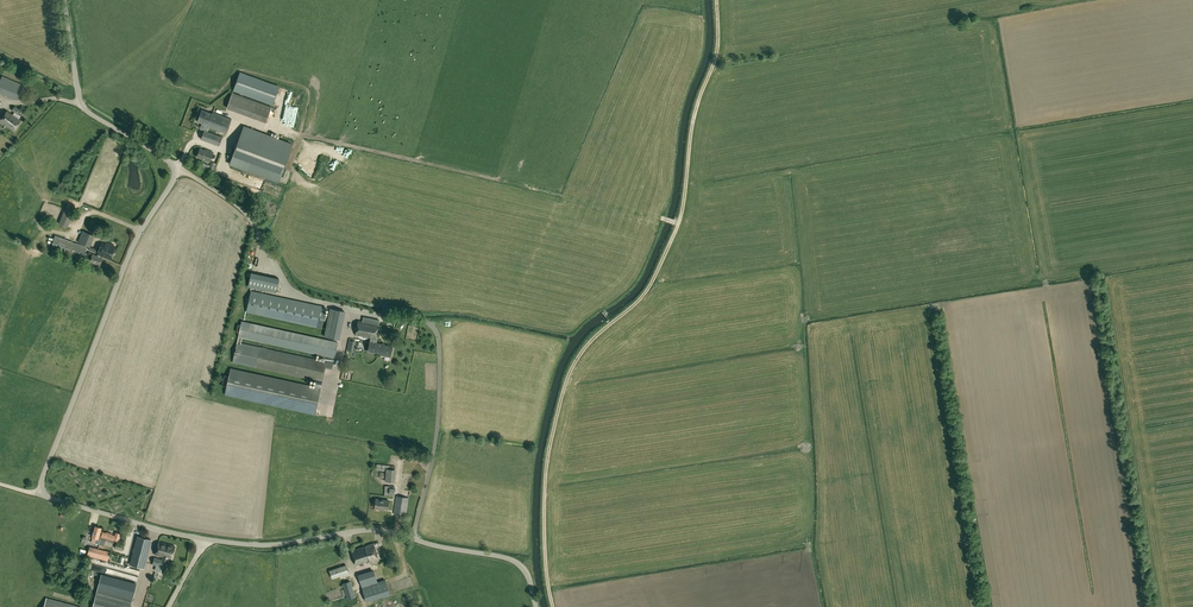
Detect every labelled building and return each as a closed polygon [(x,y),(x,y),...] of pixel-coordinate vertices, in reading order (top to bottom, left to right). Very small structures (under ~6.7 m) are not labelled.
[(239,73),(233,90),(272,104),(279,87),(239,73)] [(17,100),(24,85),(2,76),(0,80),(0,93),(17,100)] [(272,107),(232,92),(226,108),(266,123),(272,107)] [(296,126),(300,105),(291,103),(292,98),(295,99),(295,97),(285,95),(281,120),(288,121),(287,124),(296,126)] [(19,114),(21,111),(15,106),(11,110),(14,112),(12,115),(7,111),(0,120),(14,130),(21,121),(18,119),(21,116),(19,114)] [(213,114),(202,109),(197,121),(208,125),(207,127),(225,134),(231,119),(213,112),(213,114)] [(234,151),(248,156),(248,154),(284,168),(293,144),(243,126),(234,151)] [(200,139),(219,146),(222,137),(204,130),(200,139)] [(212,154),(200,150),(197,158),(209,162),(212,154)] [(59,224),(68,227),(70,223),(71,223),(72,219),(71,219),(74,212),(65,208),(59,224)] [(95,235),(82,230),(78,242),(90,247),(95,235)] [(87,246),(55,235),(50,250),(82,261),(87,246)] [(111,259),(115,249),(103,243),(98,254),(111,259)] [(102,258),(97,256),(93,254),(90,261),(99,265),(102,258)] [(251,272),(248,286),(276,292),(279,279),(251,272)] [(254,314),(321,328),(326,307),(259,292),(254,314)] [(344,311),(330,308),(324,334),(338,337),(344,311)] [(374,343),(375,339),(376,339),(379,324),(378,324),(379,320),(374,319),(373,323),(358,320),(355,335),(371,338),(368,351),(376,352),(377,348),(381,348),(382,344),(374,343)] [(335,358),(338,342),(272,327),(268,344),(335,358)] [(380,353),(393,356),(395,347),(382,344),(381,348),(377,348),(376,352),(380,353)] [(260,347),(255,366),(255,367),(316,381),(315,387),(231,368),(225,393),(315,414),(327,361),(260,347)] [(386,471),(385,481),(394,482),(396,469),(395,469),(395,466),(387,465),(386,471)] [(395,486),(385,486),(384,496),(394,496),(395,486)] [(408,498),(396,496),(394,513),(406,515),(408,498)] [(387,508),(388,500),(376,498),(375,508),(382,509),(383,508),(387,508)] [(93,537),(101,539),(102,536),(102,535),(102,532),(100,532),(101,528),(95,526),(93,537)] [(106,533),(102,532),(102,535),(102,536),(101,539),(113,542),(114,540),(118,541),(120,534),(116,532),(115,535),(112,535),(112,534),(106,532),(106,533)] [(144,567),(151,540),(138,537),(131,564),(144,567)] [(172,559),(175,546),(158,542),(155,554),(162,556),(162,559),(154,558),(153,564),(162,567),(164,560),(168,561),(169,558),(172,559)] [(369,560),(370,563),(379,560),(373,543),(351,551),(355,565),(369,560)] [(87,556),(108,561),(110,552),(90,546),(87,556)] [(348,573),(346,565),(330,571),(332,578),(348,573)] [(377,582),(373,571),(358,575),(366,600),(389,593),(384,579),(377,582)] [(101,574),(98,587),(133,597),(137,583),(101,574)] [(343,583),(347,597),(348,599),(353,597),(355,597),(350,581),(343,583)] [(133,597),(98,587),(92,606),(130,606),(133,597)] [(46,598),(44,606),(83,606),(46,598)]
